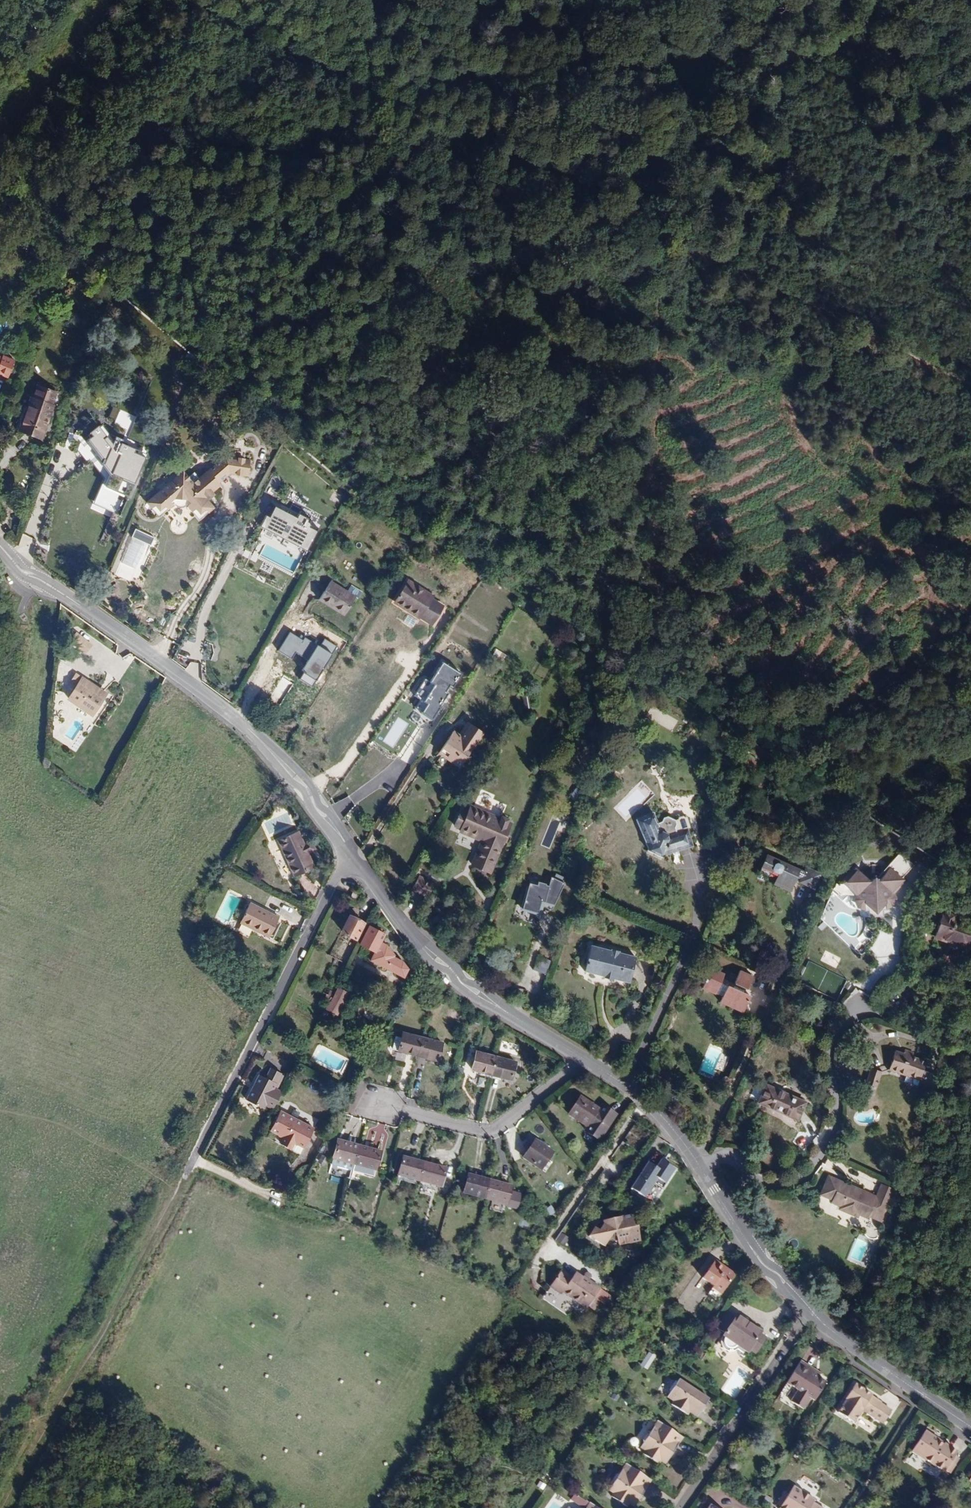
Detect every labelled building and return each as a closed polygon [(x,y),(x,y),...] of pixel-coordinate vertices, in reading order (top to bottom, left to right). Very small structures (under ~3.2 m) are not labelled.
[(14,360),(3,356),(2,358),(0,357),(0,375),(7,377),(14,360)] [(42,439),(54,405),(52,405),(56,393),(37,386),(33,398),(31,397),(19,430),(42,439)] [(136,415),(114,405),(109,417),(117,420),(116,422),(130,429),(136,415)] [(116,444),(103,428),(97,433),(100,437),(94,441),(110,460),(107,465),(114,476),(101,507),(114,513),(110,522),(119,526),(122,521),(124,522),(153,455),(118,439),(116,444)] [(218,481),(230,470),(231,452),(223,451),(206,467),(207,468),(218,481)] [(246,472),(248,453),(231,452),(230,470),(246,472)] [(211,490),(219,483),(218,481),(207,468),(198,476),(193,471),(187,475),(181,469),(146,501),(158,515),(163,511),(173,502),(185,503),(193,513),(198,518),(212,505),(204,496),(206,495),(211,490)] [(298,545),(311,520),(298,513),(296,516),(277,507),(266,528),(298,545)] [(52,545),(57,531),(51,528),(45,542),(52,545)] [(156,539),(137,529),(133,536),(153,546),(156,539)] [(442,607),(430,599),(432,596),(408,581),(394,603),(418,618),(419,617),(431,625),(442,607)] [(346,613),(356,597),(358,599),(362,593),(351,586),(347,592),(330,582),(319,599),(338,611),(340,608),(346,613)] [(413,627),(418,619),(410,614),(405,622),(413,627)] [(497,650),(493,657),(504,661),(508,654),(497,650)] [(420,709),(436,718),(464,674),(447,662),(435,682),(427,678),(416,694),(422,699),(420,709)] [(76,674),(71,681),(78,686),(82,689),(87,682),(76,674)] [(70,681),(61,675),(55,698),(62,703),(73,686),(69,683),(70,681)] [(82,689),(78,686),(69,698),(92,715),(103,700),(95,695),(99,690),(87,682),(82,689)] [(95,695),(103,700),(106,695),(99,690),(95,695)] [(532,707),(529,694),(521,695),(523,708),(532,707)] [(475,724),(465,740),(473,745),(484,729),(475,724)] [(459,767),(473,745),(465,740),(452,731),(447,738),(450,741),(441,754),(459,767)] [(441,754),(450,741),(447,738),(438,752),(441,754)] [(753,760),(755,756),(747,751),(744,755),(753,760)] [(748,772),(755,761),(753,760),(744,755),(741,753),(734,763),(748,772)] [(775,768),(778,763),(771,759),(769,764),(775,768)] [(489,873),(510,823),(472,807),(467,819),(465,818),(459,831),(481,841),(470,864),(489,873)] [(692,846),(687,829),(676,832),(674,827),(676,824),(675,819),(667,815),(663,817),(661,821),(656,822),(652,812),(635,819),(647,848),(645,852),(660,859),(662,856),(692,846)] [(314,866),(308,852),(304,845),(298,832),(278,841),(294,876),(314,866)] [(315,849),(309,843),(304,845),(308,852),(315,849)] [(856,867),(844,880),(857,892),(855,898),(858,903),(864,905),(864,908),(868,908),(882,907),(886,907),(892,901),(894,896),(891,890),(903,877),(901,875),(913,862),(899,849),(887,863),(889,865),(878,878),(873,874),(869,879),(856,867)] [(778,877),(785,861),(766,852),(759,869),(769,873),(771,870),(778,873),(776,876),(778,877)] [(814,886),(820,871),(806,865),(804,869),(785,861),(778,877),(792,883),(795,877),(796,874),(801,876),(800,879),(799,880),(814,886)] [(552,906),(563,882),(548,875),(542,872),(531,867),(522,887),(525,888),(523,894),(552,906)] [(566,874),(556,869),(554,873),(564,878),(566,874)] [(769,873),(759,869),(757,874),(767,879),(769,873)] [(318,895),(310,874),(298,878),(306,900),(318,895)] [(426,897),(434,884),(418,875),(411,888),(426,897)] [(790,889),(792,883),(778,877),(775,883),(790,889)] [(811,891),(814,886),(799,880),(797,884),(811,891)] [(353,897),(356,892),(350,889),(347,894),(353,897)] [(550,910),(552,906),(523,894),(521,897),(550,910)] [(269,937),(279,918),(250,903),(240,922),(269,937)] [(954,923),(956,915),(929,906),(925,919),(939,924),(934,936),(970,948),(970,929),(954,923)] [(355,939),(364,923),(349,915),(341,930),(344,932),(345,933),(355,939)] [(394,954),(386,945),(381,942),(385,934),(369,925),(359,944),(374,951),(371,959),(387,968),(393,956),(394,954)] [(629,980),(634,954),(618,950),(618,948),(611,947),(611,949),(590,944),(585,970),(605,974),(604,976),(612,977),(612,976),(629,980)] [(837,968),(841,958),(832,953),(827,963),(837,968)] [(546,974),(552,959),(538,954),(533,969),(546,974)] [(409,968),(403,961),(393,956),(387,968),(405,977),(409,968)] [(724,1001),(733,979),(723,974),(724,970),(712,964),(707,974),(706,973),(703,980),(704,980),(703,984),(723,993),(720,999),(724,1001)] [(750,992),(743,989),(744,986),(747,987),(753,973),(741,967),(735,980),(733,979),(724,1001),(743,1009),(750,992)] [(328,1000),(332,991),(326,988),(321,996),(328,1000)] [(340,1010),(345,1000),(344,999),(347,993),(338,988),(331,1002),(330,1001),(326,1008),(336,1013),(339,1009),(340,1010)] [(417,1055),(422,1037),(402,1032),(401,1038),(395,1036),(392,1048),(398,1049),(398,1050),(417,1055)] [(438,1060),(443,1042),(422,1037),(417,1055),(438,1060)] [(918,1082),(925,1061),(911,1056),(912,1052),(905,1050),(904,1053),(895,1050),(888,1069),(905,1075),(904,1077),(918,1082)] [(491,1074),(496,1056),(476,1051),(471,1069),(480,1071),(491,1074)] [(511,1080),(516,1061),(496,1056),(491,1074),(503,1077),(511,1080)] [(281,1091),(274,1087),(281,1073),(271,1068),(265,1078),(259,1075),(247,1099),(264,1108),(265,1105),(272,1108),(281,1091)] [(875,1086),(881,1072),(871,1068),(870,1072),(868,1077),(866,1083),(875,1086)] [(797,1120),(804,1102),(766,1084),(757,1102),(797,1120)] [(604,1110),(582,1096),(569,1115),(590,1129),(587,1134),(603,1144),(622,1115),(607,1106),(604,1110)] [(301,1153),(315,1128),(281,1111),(271,1129),(284,1136),(281,1143),(301,1153)] [(355,1163),(360,1145),(337,1139),(331,1161),(339,1163),(339,1165),(352,1168),(353,1163),(355,1163)] [(547,1161),(553,1152),(535,1139),(523,1157),(546,1173),(552,1165),(547,1161)] [(376,1169),(381,1150),(360,1145),(355,1163),(376,1169)] [(419,1180),(424,1162),(403,1156),(398,1175),(402,1176),(419,1180)] [(657,1165),(650,1161),(631,1190),(644,1198),(654,1183),(662,1188),(674,1170),(666,1164),(663,1169),(657,1165)] [(660,1161),(657,1165),(663,1169),(666,1164),(660,1161)] [(441,1186),(446,1167),(424,1162),(419,1180),(437,1185),(441,1186)] [(484,1197),(489,1179),(469,1173),(463,1192),(484,1197)] [(830,1202),(840,1181),(825,1175),(816,1196),(830,1202)] [(418,1184),(419,1180),(402,1176),(401,1179),(418,1184)] [(512,1185),(489,1179),(484,1197),(506,1203),(505,1204),(516,1207),(520,1193),(510,1190),(512,1185)] [(436,1189),(437,1185),(419,1180),(418,1184),(436,1189)] [(868,1218),(876,1197),(840,1181),(830,1202),(839,1206),(838,1209),(857,1217),(858,1214),(868,1218)] [(876,1197),(868,1218),(879,1223),(892,1190),(880,1186),(876,1197)] [(551,1217),(558,1213),(553,1205),(546,1209),(551,1217)] [(633,1225),(630,1213),(605,1219),(601,1225),(601,1224),(600,1224),(600,1223),(599,1223),(598,1223),(597,1223),(596,1223),(596,1224),(588,1236),(604,1245),(606,1242),(612,1246),(640,1239),(636,1225),(633,1225)] [(559,1233),(554,1241),(563,1247),(568,1239),(559,1233)] [(723,1292),(735,1273),(717,1261),(714,1266),(711,1264),(702,1278),(713,1285),(712,1287),(721,1293),(723,1292)] [(593,1298),(600,1288),(576,1271),(573,1276),(561,1269),(549,1286),(561,1294),(562,1293),(586,1308),(588,1306),(593,1298)] [(717,1299),(721,1293),(712,1287),(708,1293),(717,1299)] [(594,1310),(599,1302),(593,1298),(588,1306),(594,1310)] [(765,1337),(760,1334),(761,1332),(737,1314),(735,1317),(725,1309),(715,1324),(725,1331),(722,1335),(721,1340),(721,1341),(722,1343),(723,1345),(724,1346),(725,1348),(727,1349),(729,1350),(731,1350),(733,1350),(735,1349),(736,1348),(738,1347),(747,1353),(749,1350),(754,1353),(765,1337)] [(812,1400),(826,1379),(810,1368),(813,1364),(801,1357),(786,1379),(798,1386),(790,1398),(802,1406),(808,1397),(812,1400)] [(702,1405),(708,1397),(680,1378),(678,1380),(675,1381),(670,1390),(671,1392),(668,1396),(674,1400),(677,1401),(674,1405),(675,1406),(685,1413),(686,1414),(689,1410),(691,1411),(698,1416),(703,1409),(702,1405)] [(880,1404),(870,1397),(871,1395),(855,1384),(844,1400),(845,1400),(837,1412),(853,1423),(862,1410),(882,1423),(890,1411),(880,1404)] [(881,1402),(871,1395),(870,1397),(880,1404),(881,1402)] [(676,1447),(683,1437),(661,1422),(658,1427),(655,1425),(652,1431),(648,1431),(642,1440),(643,1444),(641,1447),(645,1450),(647,1451),(645,1454),(657,1463),(659,1459),(661,1461),(666,1463),(670,1457),(669,1454),(674,1446),(676,1447)] [(957,1452),(944,1443),(943,1445),(938,1442),(939,1440),(925,1431),(912,1451),(944,1472),(957,1452)] [(672,1459),(677,1451),(675,1450),(676,1447),(674,1446),(669,1454),(670,1457),(672,1459)] [(645,1489),(651,1479),(630,1465),(627,1469),(624,1466),(620,1473),(616,1473),(611,1481),(612,1485),(609,1489),(614,1492),(616,1493),(614,1497),(626,1505),(628,1501),(630,1503),(634,1505),(638,1499),(637,1495),(642,1489),(645,1489)] [(812,1502),(814,1499),(793,1486),(788,1494),(780,1506),(779,1507),(822,1507),(812,1502)] [(780,1506),(788,1494),(784,1491),(776,1504),(780,1506)] [(591,1503),(580,1495),(576,1501),(585,1507),(587,1507),(591,1503)]
